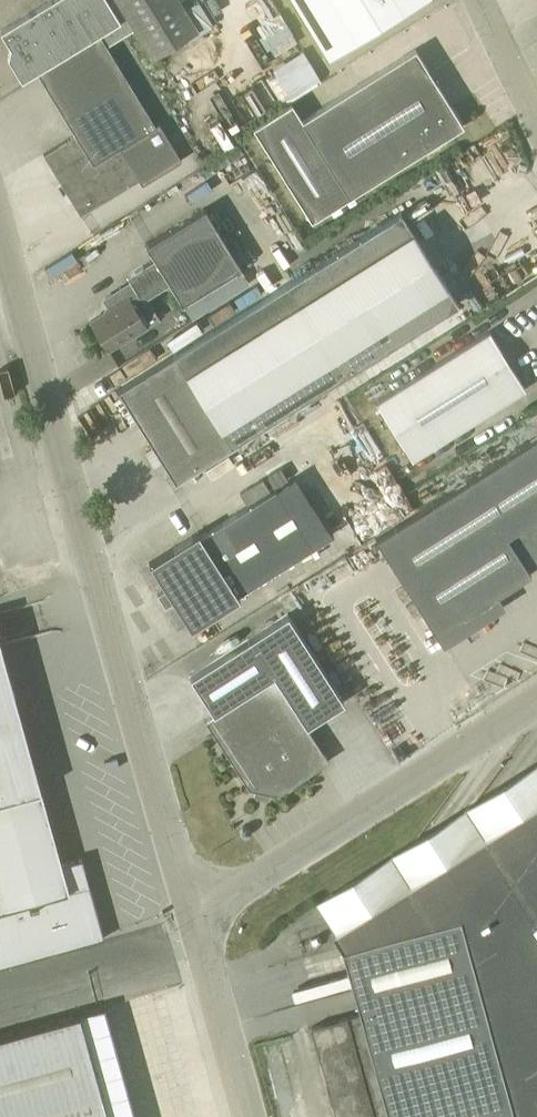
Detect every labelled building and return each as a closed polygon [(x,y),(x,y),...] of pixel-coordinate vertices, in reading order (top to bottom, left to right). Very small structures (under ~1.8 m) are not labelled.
[(178,0),(51,0),(0,31),(10,47),(8,57),(22,80),(37,71),(56,103),(119,65),(106,45),(135,27),(151,54),(195,28),(178,0)] [(418,0),(293,0),(326,56),(418,0)] [(464,125),(416,49),(298,118),(290,105),(254,127),(309,216),(464,125)] [(156,125),(119,65),(56,103),(75,134),(44,154),(81,215),(139,179),(142,184),(182,160),(159,123),(156,125)] [(222,116),(199,128),(213,154),(236,142),(222,116)] [(202,207),(146,244),(156,260),(136,272),(138,275),(130,280),(137,292),(137,293),(142,301),(147,297),(170,283),(184,304),(241,266),(202,207)] [(175,480),(345,370),(455,299),(399,209),(118,388),(175,480)] [(108,348),(147,324),(130,297),(91,321),(108,348)] [(414,455),(525,388),(490,331),(380,401),(414,455)] [(237,593),(332,533),(391,496),(334,406),(256,455),(276,487),(201,534),(198,531),(149,562),(164,585),(163,586),(165,589),(158,594),(166,606),(173,602),(175,605),(176,604),(191,628),(240,597),(237,593)] [(374,541),(443,645),(444,644),(437,633),(531,574),(528,568),(536,563),(536,437),(374,541)] [(214,713),(205,719),(249,787),(277,793),(329,760),(308,724),(344,700),(286,613),(190,676),(214,713)] [(40,789),(0,648),(0,801),(40,789)] [(40,789),(0,801),(0,969),(105,938),(82,858),(61,864),(40,789)] [(337,931),(346,947),(350,960),(310,971),(320,1008),(326,1006),(346,1000),(350,1016),(313,1026),(337,1116),(536,1116),(536,804),(337,931)] [(80,1014),(0,1036),(0,1116),(108,1116),(80,1014)]
